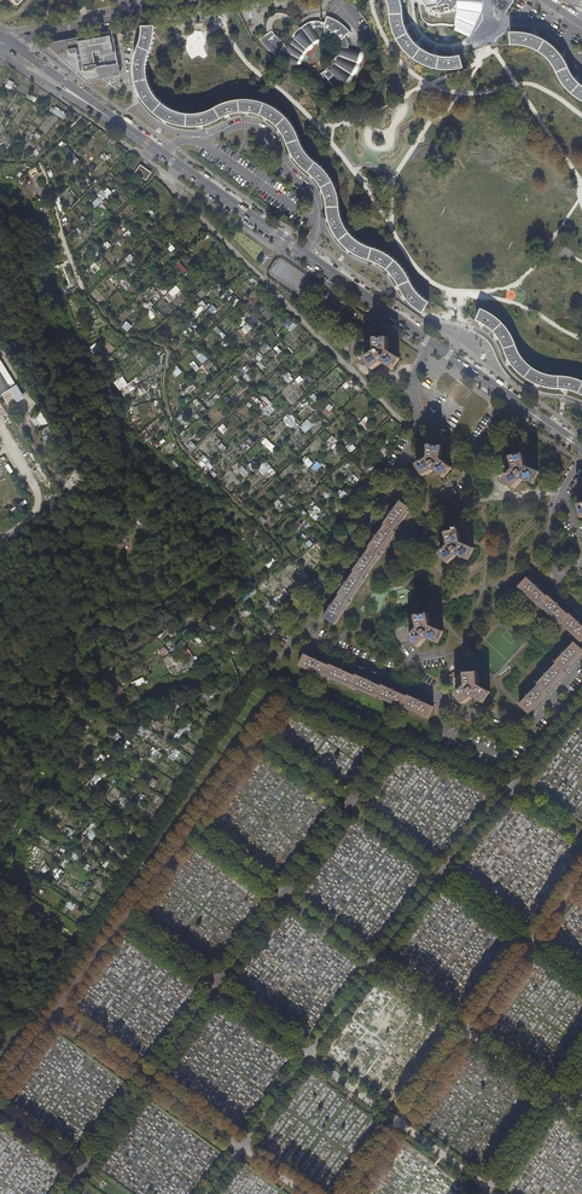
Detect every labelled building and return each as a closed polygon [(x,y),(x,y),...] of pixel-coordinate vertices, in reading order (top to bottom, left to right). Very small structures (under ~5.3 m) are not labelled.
[(461,55),(457,56),(447,57),(438,55),(427,51),(418,45),(412,37),(407,31),(404,20),(402,7),(400,0),(388,0),(390,6),(392,21),(395,31),(398,40),(402,45),(409,53),(418,59),(426,64),(435,66),(444,68),(452,68),(458,67),(466,65),(461,55)] [(423,2),(420,2),(422,12),(423,18),(426,21),(431,24),(437,24),(443,23),(448,24),(454,26),(454,28),(471,35),(473,32),(471,30),(481,9),(482,6),(482,2),(482,0),(422,0),(423,2)] [(581,10),(581,0),(567,0),(581,10)] [(271,30),(262,36),(258,39),(265,47),(271,52),(280,58),(279,60),(294,65),(300,55),(307,46),(313,40),(319,36),(314,26),(323,26),(323,32),(328,34),(331,36),(334,39),(336,44),(336,50),(333,57),(327,66),(319,73),(321,76),(317,79),(324,93),(335,87),(329,79),(333,76),(341,84),(345,79),(350,72),(357,57),(358,47),(346,46),(346,40),(345,35),(349,31),(344,25),(337,20),(332,17),(326,15),(324,21),(320,21),(315,20),(309,21),(303,23),(296,29),(290,35),(285,43),(276,36),(271,30)] [(430,314),(438,305),(430,301),(424,297),(419,293),(414,287),(411,281),(408,274),(403,267),(398,261),(392,256),(385,251),(375,248),(366,245),(359,241),(352,234),(346,227),(342,218),(339,207),(338,199),(336,189),(332,181),(330,177),(324,169),(318,163),(308,154),(304,149),(300,142),(297,132),(293,125),(288,119),(282,113),(276,108),(269,104),(261,101),(252,99),(239,99),(226,102),(218,105),(207,110),(197,113),(189,113),(181,111),(170,107),(162,102),(156,94),(150,86),(148,79),(147,69),(147,61),(150,50),(153,42),(154,35),(155,25),(142,25),(142,35),(140,43),(137,53),(135,64),(135,72),(137,82),(139,90),(143,98),(152,108),(158,114),(166,118),(175,122),(187,124),(197,125),(208,123),(216,119),(230,112),(239,110),(247,110),(256,111),(262,114),(270,118),(275,122),(280,127),(285,135),(290,147),(295,157),(300,164),(310,172),(317,179),(322,186),(326,196),(328,213),(331,222),(334,230),(339,238),(345,245),(353,251),(359,254),(365,257),(373,259),(379,261),(385,266),(391,271),(395,277),(402,289),(407,297),(414,305),(422,310),(430,314)] [(110,31),(96,34),(44,45),(56,55),(55,56),(84,82),(119,76),(110,31)] [(516,31),(507,32),(508,44),(519,43),(525,44),(530,45),(536,48),(544,53),(549,58),(554,65),(558,72),(567,65),(563,57),(554,47),(544,39),(533,35),(524,32),(516,31)] [(569,71),(567,65),(558,72),(562,81),(572,75),(569,71)] [(562,81),(564,84),(570,91),(578,97),(581,99),(581,85),(578,82),(572,75),(562,81)] [(5,87),(11,90),(15,83),(9,80),(5,87)] [(55,106),(52,112),(63,119),(67,114),(55,106)] [(62,141),(59,145),(71,158),(75,155),(62,141)] [(148,180),(152,172),(140,165),(135,174),(148,180)] [(34,177),(40,174),(37,168),(31,171),(34,177)] [(121,184),(125,180),(120,174),(116,178),(121,184)] [(91,203),(93,208),(103,203),(101,200),(112,194),(109,187),(98,193),(100,198),(91,203)] [(283,213),(280,219),(285,222),(289,217),(283,213)] [(106,250),(111,245),(108,242),(103,246),(106,250)] [(129,263),(134,257),(131,254),(125,259),(129,263)] [(95,262),(90,267),(96,273),(101,268),(95,262)] [(112,276),(110,280),(118,285),(120,282),(124,284),(122,287),(128,290),(132,283),(116,274),(115,277),(112,276)] [(174,288),(166,294),(170,299),(178,293),(174,288)] [(146,310),(153,305),(150,301),(143,306),(146,310)] [(211,304),(206,309),(211,314),(215,309),(211,304)] [(147,313),(151,320),(159,314),(154,308),(147,313)] [(246,319),(250,315),(246,311),(242,315),(246,319)] [(485,312),(480,322),(487,327),(493,332),(500,340),(503,345),(506,353),(512,363),(517,370),(524,376),(529,380),(542,385),(551,388),(561,388),(570,390),(577,392),(581,394),(581,382),(576,379),(565,377),(552,376),(546,375),(538,372),(529,366),(524,360),(519,352),(513,339),(508,331),(503,325),(497,318),(485,312)] [(252,325),(258,320),(253,315),(248,320),(252,325)] [(127,321),(122,327),(128,332),(133,326),(127,321)] [(239,325),(241,326),(237,332),(244,336),(250,326),(242,321),(239,325)] [(354,358),(358,355),(354,338),(349,338),(350,345),(354,358)] [(366,360),(373,369),(382,362),(392,369),(399,358),(388,351),(388,338),(376,339),(376,349),(376,351),(366,360)] [(263,342),(257,348),(263,354),(269,348),(263,342)] [(90,348),(97,357),(103,352),(97,343),(90,348)] [(274,346),(269,353),(274,357),(280,350),(274,346)] [(195,348),(190,353),(207,369),(212,364),(195,348)] [(256,351),(253,358),(259,361),(262,354),(256,351)] [(193,360),(189,363),(193,371),(198,369),(193,360)] [(244,364),(239,371),(245,374),(249,367),(244,364)] [(4,392),(8,398),(13,394),(8,389),(12,387),(2,370),(0,371),(0,394),(4,392)] [(286,372),(282,377),(288,383),(293,378),(286,372)] [(121,376),(112,382),(118,390),(126,384),(121,376)] [(226,389),(232,382),(229,379),(223,387),(226,389)] [(345,389),(351,384),(348,380),(342,385),(345,389)] [(140,383),(138,386),(144,392),(147,388),(140,383)] [(193,383),(186,387),(188,391),(195,388),(193,383)] [(286,387),(282,393),(288,397),(292,390),(286,387)] [(315,402),(319,399),(313,393),(309,396),(315,402)] [(126,407),(126,414),(137,413),(136,406),(126,407)] [(328,418),(331,414),(324,407),(321,411),(328,418)] [(262,413),(266,417),(271,412),(267,408),(262,413)] [(130,422),(139,420),(138,414),(128,416),(130,422)] [(285,416),(282,420),(293,430),(296,426),(285,416)] [(357,424),(363,430),(371,423),(365,416),(357,424)] [(392,432),(397,437),(402,432),(397,427),(392,432)] [(44,428),(38,432),(44,442),(50,437),(44,428)] [(331,435),(325,443),(331,447),(337,439),(331,435)] [(440,458),(442,448),(442,447),(440,447),(440,442),(432,441),(427,438),(424,441),(424,442),(430,445),(428,458),(426,460),(417,465),(423,476),(433,470),(443,477),(451,467),(441,460),(440,458)] [(184,445),(188,451),(194,447),(190,441),(184,445)] [(350,442),(345,446),(349,452),(355,448),(350,442)] [(385,459),(390,451),(382,446),(377,454),(385,459)] [(492,463),(492,467),(492,468),(494,472),(498,470),(498,469),(497,465),(497,461),(498,460),(498,459),(503,456),(501,451),(499,452),(495,456),(493,458),(492,459),(492,463)] [(195,461),(206,472),(212,466),(201,455),(195,461)] [(534,483),(537,474),(538,472),(526,467),(522,455),(510,458),(513,465),(513,469),(507,473),(504,476),(511,486),(521,480),(523,480),(534,483)] [(305,456),(301,460),(308,467),(312,463),(305,456)] [(271,477),(275,475),(266,460),(255,467),(260,475),(267,471),(271,477)] [(315,472),(321,465),(316,461),(310,468),(315,472)] [(248,463),(243,468),(240,465),(237,469),(245,477),(254,468),(248,463)] [(343,499),(347,495),(340,488),(336,493),(343,499)] [(277,499),(272,503),(278,510),(283,506),(277,499)] [(346,585),(345,586),(356,592),(365,578),(364,578),(380,555),(379,554),(395,532),(394,531),(411,509),(400,501),(393,511),(390,513),(391,514),(384,524),(385,525),(378,534),(374,536),(376,538),(369,547),(370,548),(363,558),(360,559),(360,562),(354,571),(355,572),(348,581),(345,582),(346,585)] [(455,528),(455,530),(458,530),(458,527),(462,527),(459,513),(458,513),(456,508),(450,509),(451,514),(446,516),(447,524),(449,524),(450,529),(455,528)] [(260,516),(256,519),(261,525),(265,522),(260,516)] [(307,529),(310,524),(304,520),(300,524),(307,529)] [(295,533),(301,526),(295,521),(289,527),(295,533)] [(431,549),(435,547),(434,545),(433,542),(434,539),(435,537),(436,534),(438,533),(436,528),(433,530),(430,534),(428,538),(428,542),(430,547),(431,549)] [(458,530),(455,530),(447,532),(449,542),(448,546),(440,554),(449,563),(457,555),(468,559),(473,548),(463,543),(461,542),(458,530)] [(306,549),(312,544),(309,540),(303,546),(306,549)] [(317,551),(320,547),(316,543),(312,547),(317,551)] [(271,558),(264,565),(268,569),(275,561),(271,558)] [(519,587),(532,582),(527,578),(526,578),(525,580),(518,586),(519,587)] [(532,582),(519,587),(539,606),(540,605),(560,624),(561,623),(581,642),(581,641),(581,626),(581,625),(579,621),(578,622),(569,614),(568,615),(560,606),(558,603),(556,604),(548,596),(547,597),(538,589),(537,585),(535,586),(532,582)] [(356,592),(345,586),(339,594),(340,594),(333,604),(329,605),(329,606),(330,608),(323,617),(334,624),(350,601),(356,592)] [(283,589),(272,600),(275,603),(279,599),(281,601),(288,593),(283,589)] [(262,609),(266,612),(268,609),(273,612),(275,607),(267,601),(262,609)] [(416,616),(417,623),(425,627),(430,619),(428,613),(421,614),(416,616)] [(425,627),(417,623),(418,627),(409,637),(418,646),(426,638),(437,642),(443,630),(432,626),(431,625),(430,619),(425,627)] [(397,622),(395,622),(391,627),(389,630),(388,634),(388,639),(390,644),(393,648),(396,651),(399,646),(398,645),(396,643),(394,640),(394,637),(394,635),(395,632),(396,629),(399,627),(397,622)] [(528,713),(548,693),(546,692),(565,672),(564,671),(581,653),(581,650),(574,642),(566,651),(563,652),(563,654),(555,662),(556,664),(548,672),(544,673),(545,675),(537,684),(538,685),(530,693),(527,694),(527,696),(519,705),(528,713)] [(163,647),(158,652),(162,656),(167,652),(163,647)] [(402,706),(428,718),(433,706),(422,701),(419,698),(418,700),(408,694),(407,696),(396,691),(394,688),(392,690),(382,685),(381,686),(370,681),(368,678),(367,679),(356,674),(355,676),(345,671),(342,668),(340,669),(330,664),(330,665),(320,661),(316,658),(315,659),(304,654),(299,665),(325,677),(325,676),(350,687),(351,686),(377,697),(377,696),(402,707),(402,706)] [(459,675),(464,673),(464,668),(458,670),(444,679),(447,683),(459,675)] [(477,672),(464,673),(465,684),(465,687),(455,694),(463,703),(472,696),(483,702),(489,691),(479,685),(477,684),(477,672)] [(141,678),(129,683),(131,687),(143,683),(141,678)] [(185,729),(188,731),(192,725),(185,720),(170,741),(174,744),(185,729)] [(142,726),(136,734),(143,740),(149,732),(142,726)] [(167,758),(173,761),(179,751),(172,748),(167,758)] [(157,758),(160,754),(153,749),(150,753),(157,758)] [(90,781),(95,785),(100,778),(95,774),(90,781)] [(150,778),(146,785),(152,788),(156,782),(150,778)] [(128,799),(138,804),(143,795),(137,792),(133,790),(128,799)] [(95,834),(91,832),(96,825),(90,821),(80,836),(90,842),(95,834)] [(64,826),(61,831),(69,836),(73,831),(64,826)] [(63,859),(59,866),(64,868),(68,861),(63,859)] [(83,863),(80,868),(88,873),(91,868),(83,863)] [(40,871),(44,874),(49,868),(45,864),(40,871)] [(53,867),(49,877),(57,880),(61,870),(53,867)] [(66,902),(63,907),(71,911),(74,906),(66,902)] [(121,969),(136,970),(136,956),(118,955),(118,963),(128,964),(128,967),(121,966),(121,969)]
